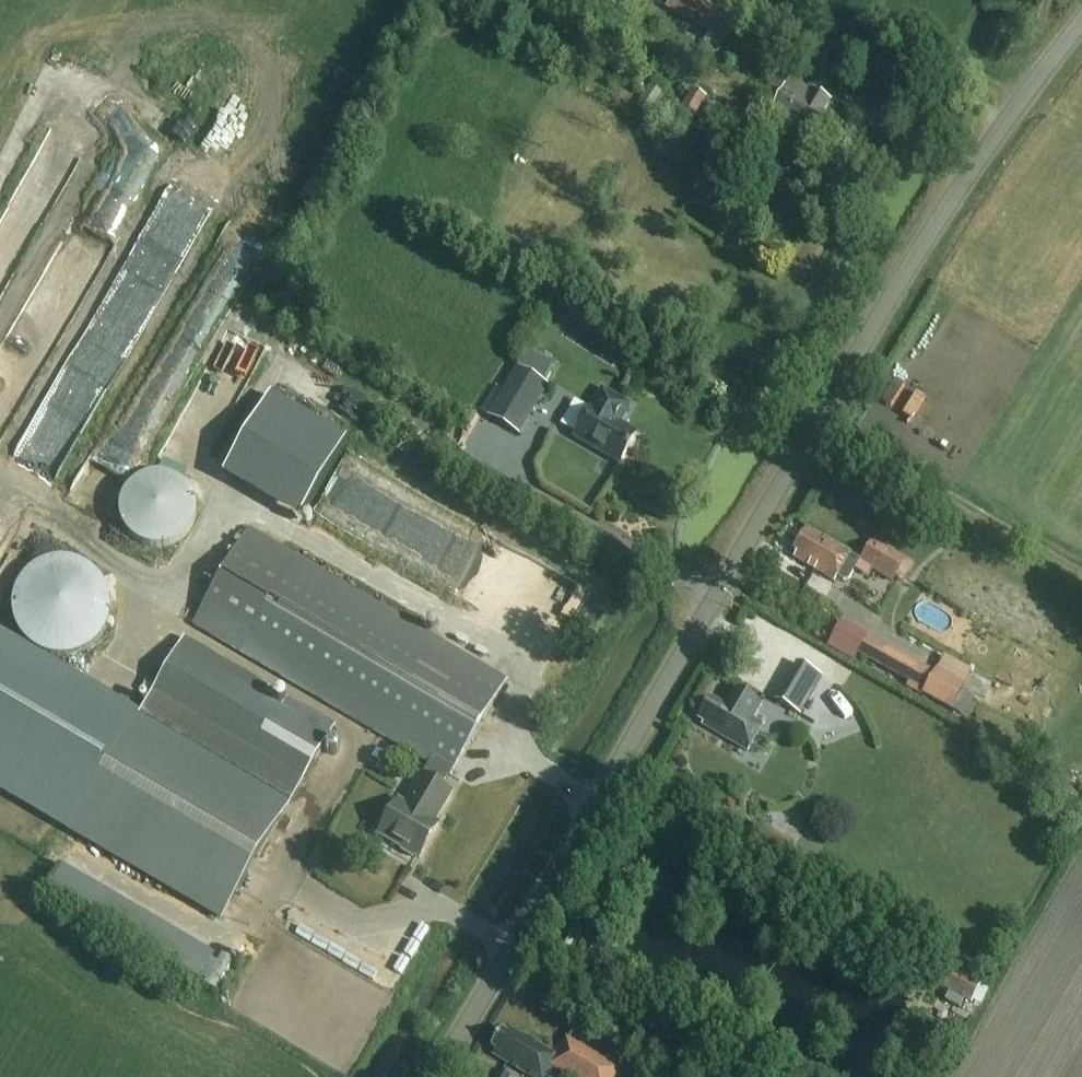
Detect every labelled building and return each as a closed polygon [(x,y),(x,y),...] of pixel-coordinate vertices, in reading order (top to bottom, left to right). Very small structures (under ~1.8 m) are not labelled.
[(666,9),(708,34),(700,48),(714,57),(737,18),(714,4),(717,0),(672,0),(666,9)] [(814,139),(827,117),(822,114),(829,102),(779,74),(770,90),(775,93),(770,101),(776,104),(769,116),(798,133),(799,131),(814,139)] [(693,89),(678,112),(693,121),(707,98),(693,89)] [(113,123),(148,139),(156,121),(122,106),(113,123)] [(496,385),(481,411),(488,415),(497,420),(519,433),(547,386),(544,384),(553,368),(527,352),(517,368),(504,390),(496,385)] [(635,433),(617,422),(627,404),(600,389),(590,407),(589,406),(572,435),(617,462),(635,433)] [(541,443),(555,417),(539,408),(524,433),(541,443)] [(575,469),(581,458),(567,451),(561,462),(575,469)] [(212,455),(196,486),(269,525),(296,473),(256,452),(245,472),(212,455)] [(860,561),(851,555),(852,554),(807,527),(794,550),(797,552),(793,558),(835,582),(837,578),(844,582),(849,581),(855,571),(867,578),(871,570),(893,584),(907,562),(873,540),(860,561)] [(506,682),(251,532),(196,627),(432,765),(424,778),(420,776),(394,820),(388,817),(377,836),(402,850),(401,852),(411,858),(413,856),(418,859),(438,826),(434,824),(452,795),(442,789),(449,776),(451,777),(506,682)] [(146,594),(132,602),(137,612),(151,605),(146,594)] [(870,636),(859,654),(893,673),(909,682),(906,688),(922,696),(922,695),(951,712),(952,710),(964,717),(974,698),(962,691),(973,672),(944,656),(935,672),(870,636)] [(52,833),(218,929),(329,739),(336,726),(288,698),(281,711),(262,700),(270,687),(184,637),(177,650),(136,719),(0,639),(0,802),(52,833)] [(799,716),(821,678),(798,665),(776,703),(799,716)] [(885,677),(883,690),(899,693),(901,681),(885,677)] [(710,697),(696,720),(703,724),(702,726),(748,753),(765,725),(755,719),(763,705),(736,689),(725,706),(710,697)] [(965,1001),(973,1005),(983,986),(945,966),(935,985),(949,993),(945,1001),(961,1009),(965,1001)] [(509,1029),(506,1035),(502,1032),(493,1047),(497,1050),(494,1055),(531,1076),(546,1076),(551,1068),(567,1076),(615,1076),(619,1069),(568,1039),(557,1057),(509,1029)]
